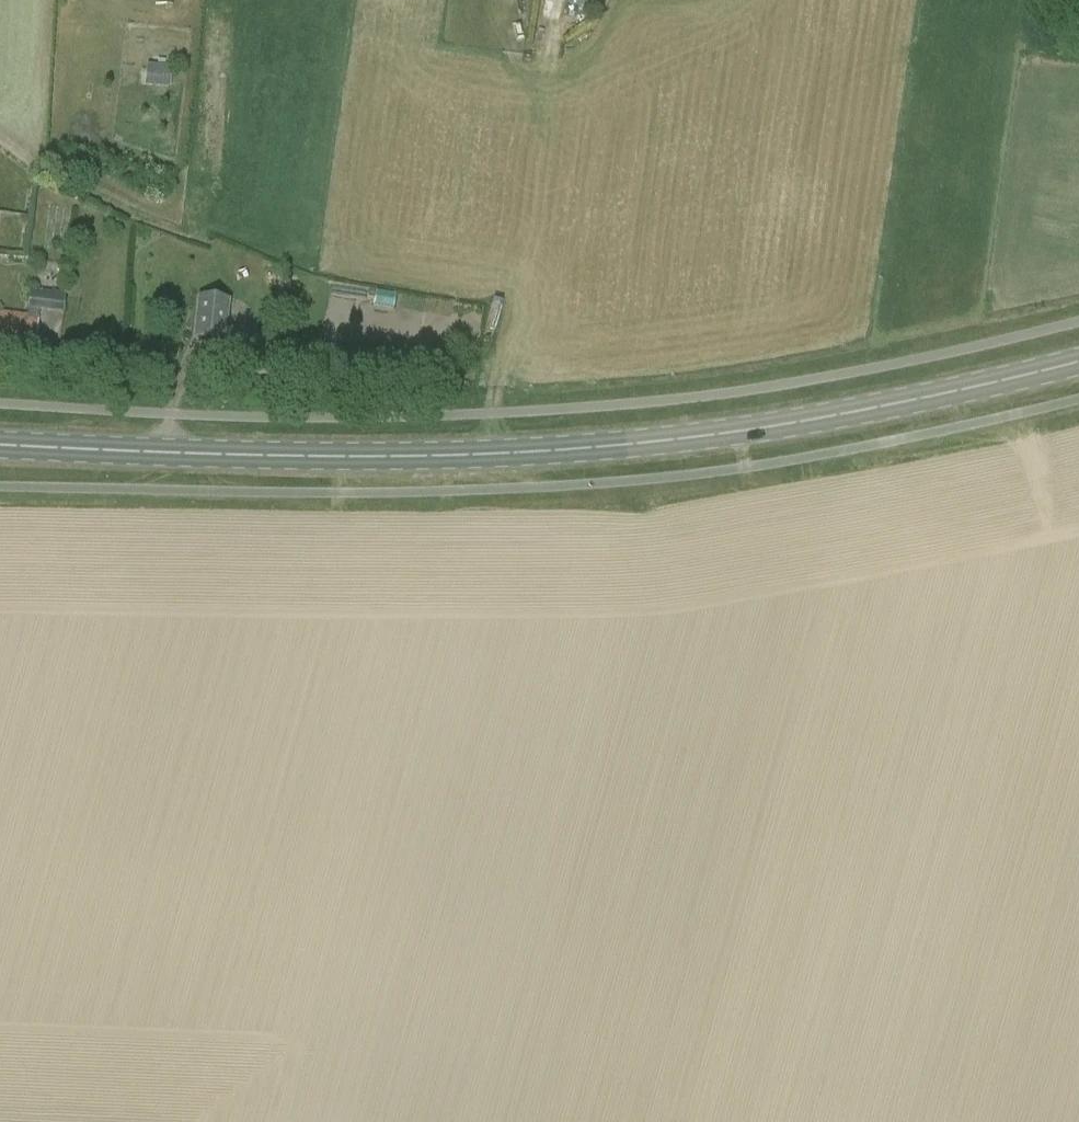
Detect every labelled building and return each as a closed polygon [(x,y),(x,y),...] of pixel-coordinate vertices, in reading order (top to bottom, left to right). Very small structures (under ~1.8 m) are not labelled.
[(150,66),(148,83),(169,85),(171,68),(150,66)] [(35,340),(38,317),(39,310),(63,313),(66,293),(30,289),(28,309),(27,315),(0,312),(0,336),(35,340)] [(194,337),(224,341),(235,342),(232,371),(278,376),(282,335),(226,329),(229,301),(198,297),(194,337)]
